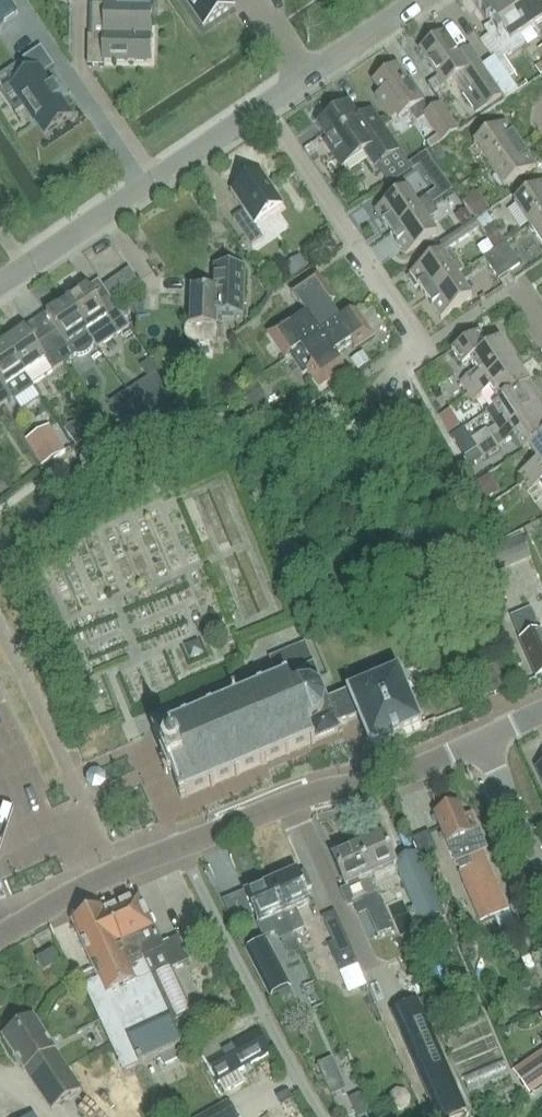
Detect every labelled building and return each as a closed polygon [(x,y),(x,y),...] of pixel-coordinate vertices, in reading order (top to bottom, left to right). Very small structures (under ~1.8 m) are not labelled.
[(17,10),(10,0),(0,0),(0,21),(17,10)] [(88,66),(105,66),(105,60),(150,61),(151,1),(151,0),(117,0),(116,5),(104,5),(104,36),(92,36),(88,36),(88,66)] [(204,27),(234,7),(229,0),(185,0),(204,27)] [(533,26),(515,0),(495,0),(484,7),(494,22),(483,29),(489,36),(480,42),(492,60),(501,54),(503,58),(524,43),(519,36),(533,26)] [(533,26),(541,20),(541,0),(515,0),(533,26)] [(445,36),(421,52),(436,75),(426,82),(432,91),(442,85),(442,86),(462,72),(485,107),(501,97),(470,49),(459,56),(445,36)] [(536,57),(529,60),(535,71),(541,67),(541,39),(530,45),(536,57)] [(33,75),(12,89),(25,108),(27,107),(46,134),(72,117),(73,119),(75,118),(45,74),(55,68),(41,48),(23,60),(33,75)] [(388,48),(368,63),(379,77),(399,62),(388,48)] [(397,68),(374,84),(383,96),(376,100),(391,121),(398,117),(400,119),(409,113),(416,123),(423,118),(437,137),(427,144),(426,144),(430,150),(457,132),(456,130),(439,105),(428,113),(422,104),(424,103),(416,92),(415,94),(397,68)] [(347,105),(318,125),(334,149),(330,151),(341,168),(365,152),(375,166),(388,187),(412,171),(398,151),(397,152),(378,124),(370,113),(358,121),(347,105)] [(489,168),(522,146),(507,124),(474,146),(489,168)] [(305,149),(311,158),(319,152),(313,143),(305,149)] [(504,191),(537,169),(522,146),(489,168),(504,191)] [(447,160),(440,147),(431,153),(438,165),(447,160)] [(251,225),(283,204),(260,171),(229,192),(242,211),(231,219),(250,247),(261,240),(251,225)] [(541,220),(541,187),(515,205),(530,228),(541,220)] [(427,197),(416,204),(407,191),(375,212),(390,235),(433,206),(427,197)] [(463,203),(475,220),(486,212),(474,195),(463,203)] [(437,236),(428,221),(439,214),(433,206),(390,235),(406,257),(437,236)] [(473,220),(467,210),(457,216),(464,226),(473,220)] [(530,228),(541,246),(541,220),(530,228)] [(496,250),(506,244),(494,225),(484,230),(496,250)] [(489,242),(482,247),(486,254),(494,249),(489,242)] [(510,274),(521,266),(506,244),(496,250),(495,251),(510,274)] [(499,282),(510,274),(495,251),(484,259),(499,282)] [(411,276),(407,279),(414,290),(418,287),(426,298),(457,278),(464,273),(457,263),(450,267),(442,255),(411,276)] [(215,265),(214,291),(193,291),(192,321),(187,325),(186,336),(191,342),(210,343),(215,339),(215,331),(214,328),(217,328),(218,315),(244,315),(245,266),(215,265)] [(129,270),(102,287),(109,297),(111,300),(137,282),(129,270)] [(441,321),(472,301),(457,278),(426,298),(441,321)] [(321,285),(297,302),(320,335),(339,321),(328,305),(333,302),(321,285)] [(111,300),(109,297),(98,304),(87,289),(66,302),(94,342),(98,348),(129,327),(111,300)] [(93,347),(94,342),(66,302),(46,316),(57,332),(46,339),(63,364),(74,356),(82,356),(85,355),(89,353),(91,350),(93,347)] [(354,347),(370,336),(354,312),(339,321),(320,335),(334,355),(351,343),(354,347)] [(300,350),(320,335),(306,316),(290,327),(288,323),(270,335),(286,359),(289,357),(300,350)] [(24,331),(4,345),(25,375),(32,385),(51,372),(63,364),(46,339),(35,347),(24,331)] [(490,346),(483,337),(480,332),(452,351),(462,367),(470,362),(475,371),(460,381),(468,392),(515,361),(500,339),(490,346)] [(344,369),(334,355),(320,335),(300,350),(289,357),(303,376),(309,372),(319,386),(344,369)] [(0,406),(12,398),(14,402),(34,388),(32,385),(25,375),(4,345),(0,347),(0,406)] [(363,352),(352,360),(358,370),(370,362),(363,352)] [(522,386),(523,388),(530,383),(515,361),(468,392),(473,400),(489,390),(498,403),(522,386)] [(270,407),(256,382),(240,390),(250,410),(270,407)] [(138,405),(147,419),(190,415),(168,384),(138,405)] [(538,409),(523,388),(522,386),(498,403),(492,406),(492,408),(485,412),(495,427),(486,433),(485,431),(472,440),(478,450),(538,409)] [(189,387),(179,394),(187,407),(198,400),(189,387)] [(134,401),(116,413),(122,422),(144,420),(147,419),(138,405),(137,406),(134,401)] [(449,432),(463,423),(453,408),(440,417),(449,432)] [(538,409),(478,450),(484,459),(498,450),(496,448),(512,438),(522,453),(527,449),(541,439),(541,415),(538,409)] [(87,437),(76,421),(65,429),(76,445),(87,437)] [(465,458),(477,450),(464,430),(452,438),(465,458)] [(52,433),(29,447),(42,468),(65,453),(52,433)] [(541,470),(541,439),(527,449),(536,463),(518,476),(523,483),(541,470)] [(523,483),(528,491),(539,484),(541,488),(541,470),(523,483)] [(490,476),(477,484),(486,499),(498,492),(490,476)] [(541,537),(541,524),(540,521),(525,529),(531,542),(541,537)] [(522,536),(487,550),(497,574),(532,560),(522,536)] [(511,617),(536,679),(541,676),(541,634),(531,609),(511,617)] [(313,666),(308,652),(304,643),(268,658),(274,673),(259,679),(256,674),(244,680),(246,685),(232,691),(236,699),(154,734),(163,756),(160,757),(168,775),(170,774),(180,798),(340,730),(338,725),(348,721),(337,697),(328,701),(313,666)] [(370,747),(421,725),(398,671),(337,697),(348,721),(357,717),(370,747)] [(484,852),(488,850),(471,813),(465,816),(459,802),(434,813),(456,864),(468,859),(471,867),(466,869),(482,905),(503,896),(484,852)] [(427,833),(412,840),(417,852),(421,860),(436,853),(427,833)] [(417,852),(395,862),(384,835),(358,846),(372,878),(396,867),(404,883),(415,908),(407,911),(416,932),(446,918),(426,872),(421,860),(417,852)] [(379,895),(372,878),(358,846),(333,858),(346,888),(341,890),(349,908),(379,895)] [(311,905),(305,891),(312,888),(305,872),(298,875),(297,873),(272,884),(294,934),(306,929),(298,910),(311,905)] [(272,884),(247,895),(265,938),(277,933),(281,940),(282,940),(289,957),(302,951),(294,934),(272,884)] [(161,946),(153,929),(138,895),(103,911),(102,910),(72,923),(100,983),(85,990),(123,1072),(160,1055),(165,1065),(179,1059),(174,1048),(181,1045),(171,1023),(193,1013),(173,969),(190,961),(179,937),(161,946)] [(335,912),(322,917),(333,943),(328,945),(340,973),(358,966),(335,912)] [(471,941),(460,943),(462,954),(473,952),(471,941)] [(266,942),(246,952),(271,999),(291,988),(266,942)] [(44,973),(59,964),(52,953),(37,961),(44,973)] [(424,998),(393,1012),(439,1116),(453,1116),(467,1111),(429,1026),(435,1023),(424,998)] [(52,1111),(82,1090),(34,1019),(4,1040),(52,1111)] [(217,1083),(269,1054),(257,1033),(232,1047),(223,1032),(197,1048),(217,1083)] [(530,1094),(541,1086),(541,1054),(515,1073),(530,1094)] [(390,1094),(388,1102),(393,1109),(400,1110),(407,1106),(409,1098),(405,1091),(397,1090),(390,1094)] [(350,1100),(357,1116),(367,1116),(371,1115),(362,1095),(350,1100)] [(229,1100),(197,1116),(238,1116),(229,1100)]
